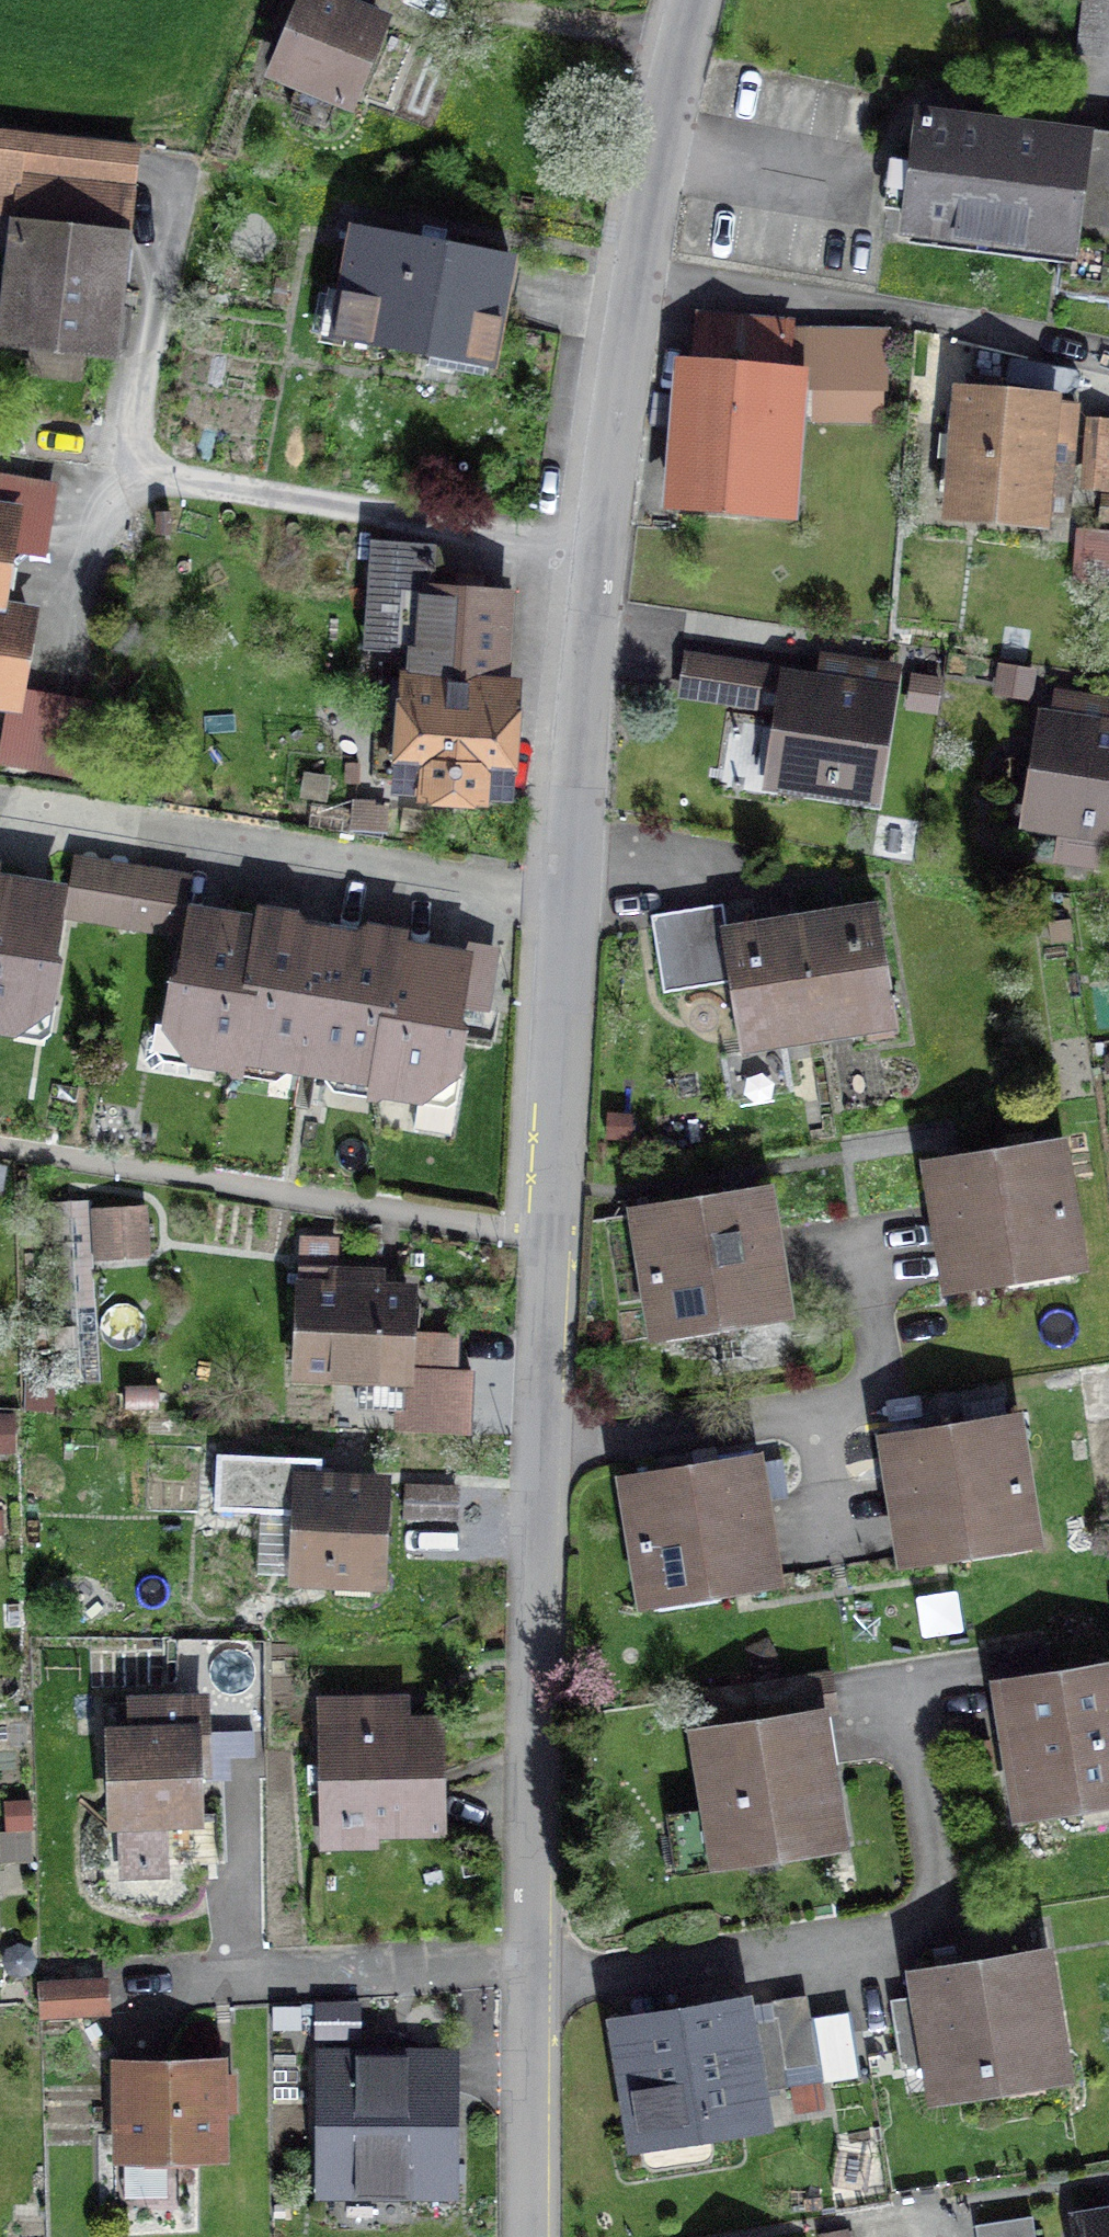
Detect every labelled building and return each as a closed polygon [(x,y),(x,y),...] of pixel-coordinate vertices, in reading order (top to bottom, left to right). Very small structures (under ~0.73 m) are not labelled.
[(277,72),(346,100),(378,23),(359,15),(365,0),(293,0),(284,22),(295,27),(277,72)] [(1077,55),(1102,58),(1108,0),(1082,0),(1077,55)] [(920,114),(905,230),(1065,251),(1060,289),(1108,295),(1108,137),(920,114)] [(20,235),(24,236),(113,245),(118,246),(134,146),(70,139),(65,176),(18,171),(15,192),(24,193),(20,235)] [(430,354),(430,350),(490,364),(510,257),(355,229),(335,336),(430,354)] [(105,307),(113,245),(24,236),(13,334),(115,346),(119,309),(105,307)] [(787,505),(795,419),(777,418),(787,331),(700,323),(686,496),(787,505)] [(815,424),(895,421),(892,344),(812,347),(815,424)] [(970,377),(959,508),(1066,517),(1075,404),(1001,398),(1002,380),(970,377)] [(1085,477),(1108,479),(1108,424),(1089,422),(1085,477)] [(12,514),(0,512),(0,584),(12,514)] [(1081,585),(1108,588),(1108,541),(1086,538),(1081,585)] [(402,782),(499,789),(507,690),(490,689),(496,596),(433,591),(411,591),(405,681),(410,682),(402,782)] [(0,611),(0,700),(13,702),(28,615),(0,611)] [(697,661),(692,692),(787,706),(790,683),(791,675),(697,661)] [(870,792),(885,697),(790,683),(787,706),(776,777),(870,792)] [(1104,828),(1108,829),(1108,732),(1047,723),(1032,817),(1066,822),(1061,856),(1099,862),(1104,828)] [(77,858),(67,914),(122,923),(131,868),(77,858)] [(178,933),(187,877),(131,868),(122,923),(178,933)] [(58,892),(0,882),(0,1026),(16,1029),(20,1005),(25,1002),(38,1005),(48,997),(52,973),(46,966),(58,892)] [(895,1022),(878,910),(800,922),(817,1034),(895,1022)] [(193,1032),(190,1056),(238,1065),(240,1054),(261,925),(194,915),(182,988),(173,992),(170,1016),(177,1027),(193,1032)] [(272,1059),(271,1063),(307,1069),(329,937),(295,931),(296,920),(263,915),(261,925),(240,1054),(272,1059)] [(689,921),(698,985),(730,981),(723,935),(726,934),(723,915),(689,921)] [(653,926),(663,991),(698,985),(689,921),(653,926)] [(730,981),(740,1046),(817,1034),(800,922),(726,934),(723,935),(730,981)] [(342,1074),(343,1070),(375,1076),(396,948),(398,937),(365,932),(363,942),(329,937),(307,1069),(342,1074)] [(485,1007),(492,963),(396,948),(375,1076),(373,1087),(421,1095),(416,1127),(451,1133),(461,1073),(453,1064),(457,1040),(452,1032),(457,1003),(485,1007)] [(935,1167),(953,1282),(1074,1262),(1055,1148),(935,1167)] [(99,1246),(153,1244),(151,1195),(97,1197),(99,1246)] [(641,1215),(660,1329),(780,1309),(762,1195),(641,1215)] [(50,1202),(61,1385),(100,1382),(90,1199),(50,1202)] [(359,1374),(359,1390),(404,1392),(408,1292),(379,1290),(379,1284),(333,1282),(333,1288),(301,1287),(298,1372),(359,1374)] [(409,1370),(408,1398),(464,1401),(465,1373),(409,1370)] [(891,1442),(908,1555),(1029,1536),(1011,1423),(891,1442)] [(630,1483),(648,1597),(769,1577),(751,1464),(630,1483)] [(305,1480),(300,1576),(373,1578),(378,1484),(305,1480)] [(406,1486),(405,1514),(455,1517),(456,1489),(406,1486)] [(1045,1639),(984,1649),(994,1715),(1006,1713),(1021,1807),(1108,1793),(1108,1673),(1052,1682),(1045,1639)] [(719,1856),(836,1837),(821,1744),(833,1742),(823,1675),(716,1692),(722,1726),(767,1719),(768,1728),(700,1738),(711,1807),(719,1856)] [(374,1843),(374,1830),(441,1828),(438,1721),(396,1722),(395,1699),(322,1700),(325,1844),(374,1843)] [(165,1867),(163,1816),(189,1814),(186,1735),(199,1735),(198,1701),(133,1703),(134,1736),(115,1736),(120,1869),(165,1867)] [(667,1814),(675,1863),(719,1856),(711,1807),(667,1814)] [(934,2063),(939,2089),(1059,2070),(1040,1957),(920,1976),(924,2001),(892,2007),(902,2068),(934,2063)] [(39,1983),(41,2016),(104,2012),(102,1980),(39,1983)] [(759,2119),(754,2092),(787,2086),(784,2068),(816,2063),(807,2002),(772,2008),(775,2025),(744,2030),(740,2005),(620,2024),(638,2138),(759,2119)] [(318,2054),(318,2194),(456,2192),(456,2055),(318,2054)] [(122,2068),(123,2152),(217,2151),(216,2067),(122,2068)] [(977,2236),(1034,2236),(1031,2216),(976,2225),(977,2236)] [(1078,2236),(1108,2236),(1108,2217),(1075,2222),(1078,2236)]
